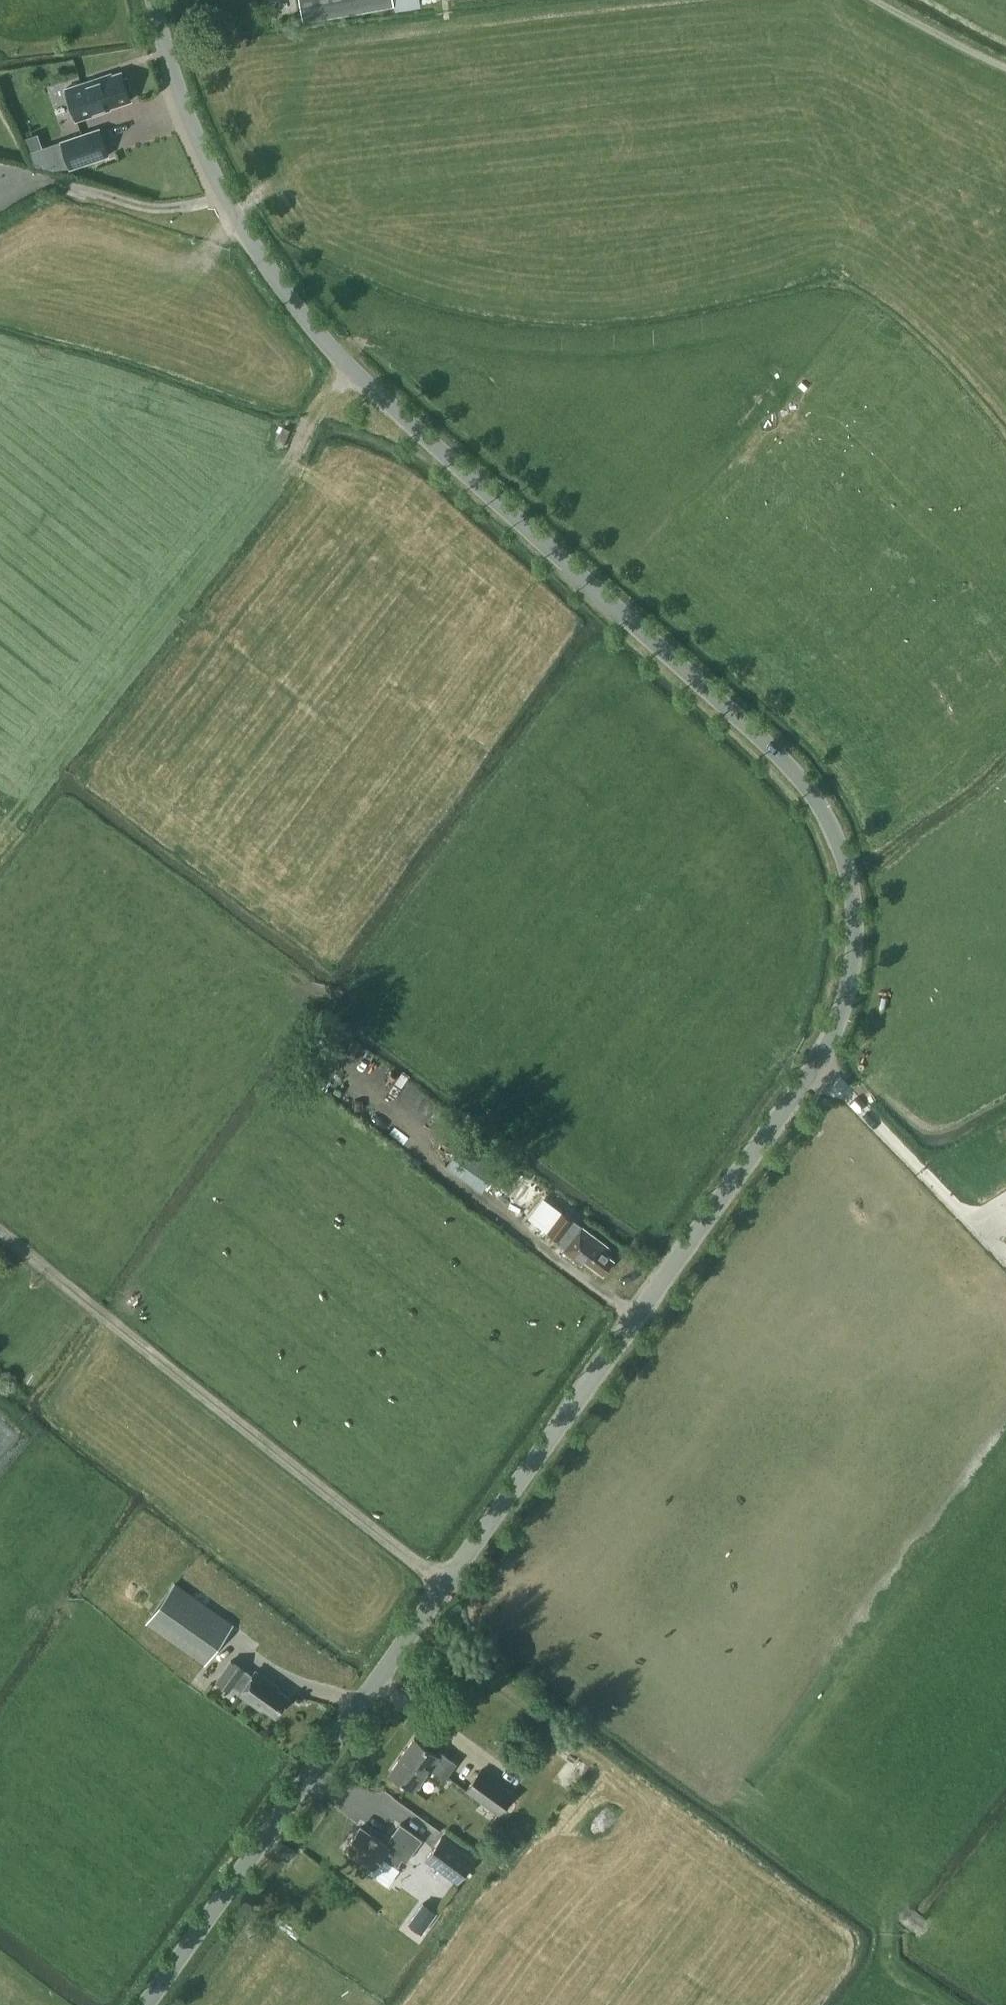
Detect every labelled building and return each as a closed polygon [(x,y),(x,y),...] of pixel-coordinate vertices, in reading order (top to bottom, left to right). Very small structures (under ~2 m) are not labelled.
[(303,18),(393,3),(394,9),(421,4),(420,0),(300,0),(303,18)] [(121,71),(111,74),(111,72),(66,87),(77,119),(106,109),(105,108),(131,99),(128,92),(132,91),(128,76),(123,78),(121,71)] [(100,127),(62,140),(71,166),(109,154),(100,127)] [(461,1129),(453,1122),(439,1139),(448,1146),(461,1129)] [(447,1165),(482,1189),(503,1159),(469,1135),(447,1165)] [(531,1217),(567,1244),(563,1249),(581,1262),(584,1258),(603,1271),(613,1258),(605,1252),(610,1246),(545,1198),(531,1217)] [(147,1621),(206,1663),(234,1624),(175,1582),(147,1621)] [(233,1684),(241,1690),(240,1692),(262,1708),(264,1705),(276,1714),(289,1696),(277,1687),(278,1685),(256,1669),(252,1674),(231,1659),(217,1679),(230,1688),(233,1684)] [(438,1753),(415,1737),(390,1771),(415,1788),(430,1767),(445,1778),(457,1761),(440,1749),(438,1753)] [(500,1812),(515,1791),(480,1767),(466,1788),(500,1812)] [(374,1866),(382,1855),(397,1865),(403,1857),(407,1860),(423,1838),(401,1822),(386,1843),(361,1825),(346,1845),(374,1866)] [(458,1881),(474,1858),(442,1835),(426,1858),(458,1881)] [(437,1911),(422,1901),(409,1920),(424,1931),(437,1911)]
